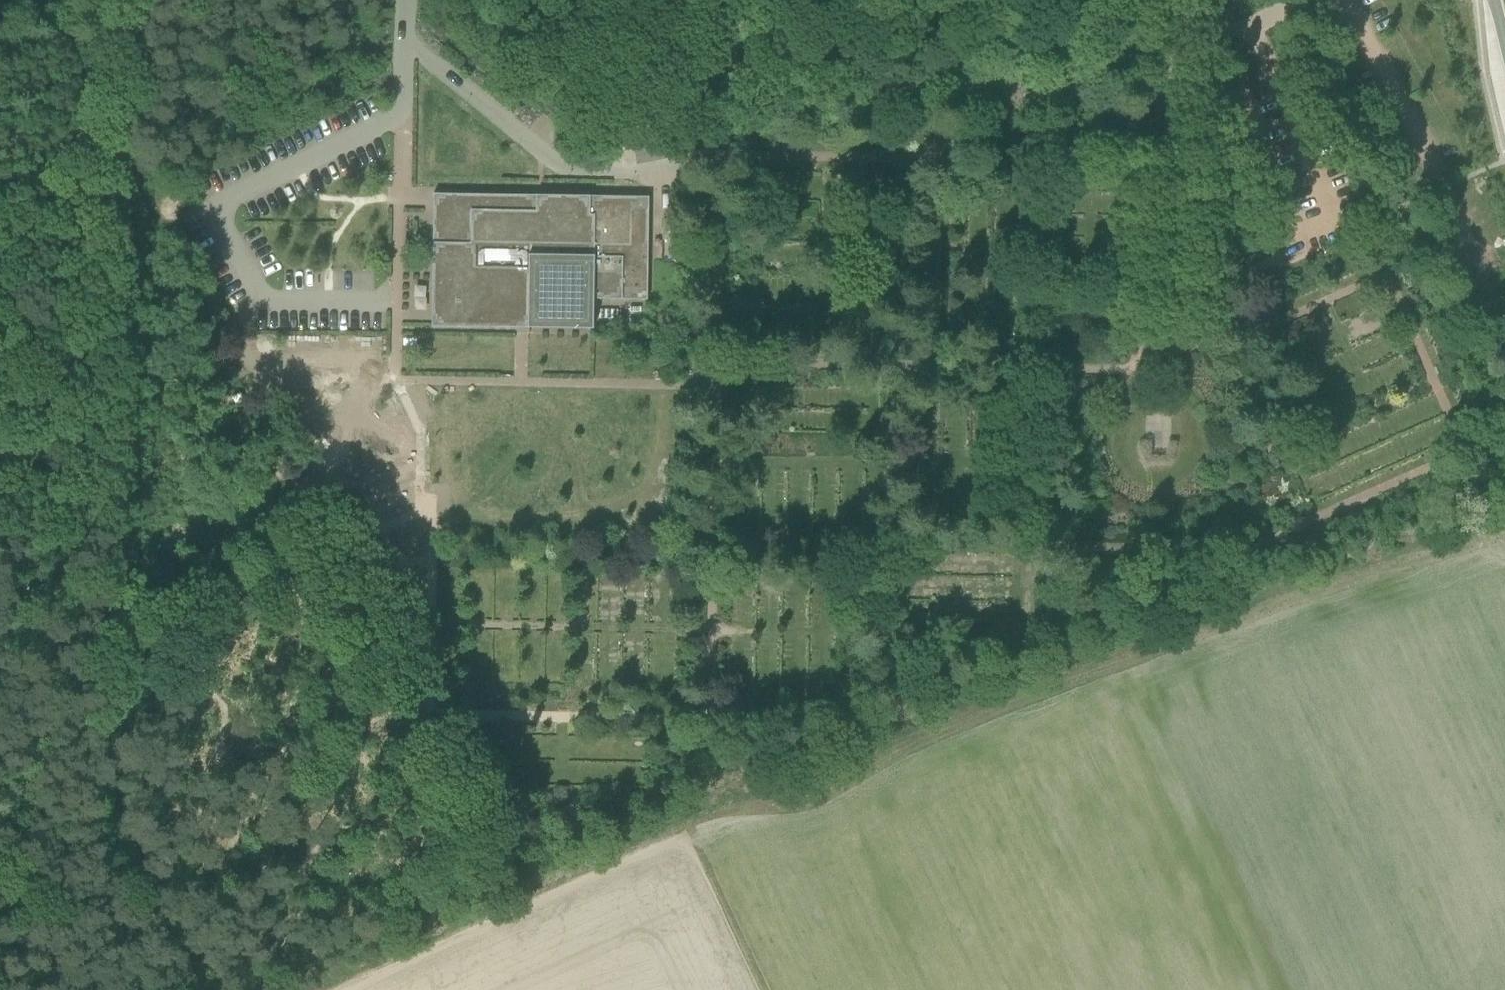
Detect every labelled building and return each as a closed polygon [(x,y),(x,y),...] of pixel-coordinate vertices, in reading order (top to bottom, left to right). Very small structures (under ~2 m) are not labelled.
[(634,141),(639,162),(685,153),(681,131),(634,141)] [(514,328),(514,321),(528,321),(529,321),(590,322),(589,330),(592,330),(593,300),(647,300),(646,298),(647,231),(632,231),(632,219),(648,219),(648,198),(535,197),(535,206),(536,206),(536,212),(454,210),(454,213),(455,214),(454,221),(435,221),(434,282),(440,282),(439,304),(440,304),(440,325),(431,325),(431,327),(471,328),(471,326),(477,326),(477,327),(514,328)] [(413,284),(414,323),(439,322),(438,283),(413,284)]
